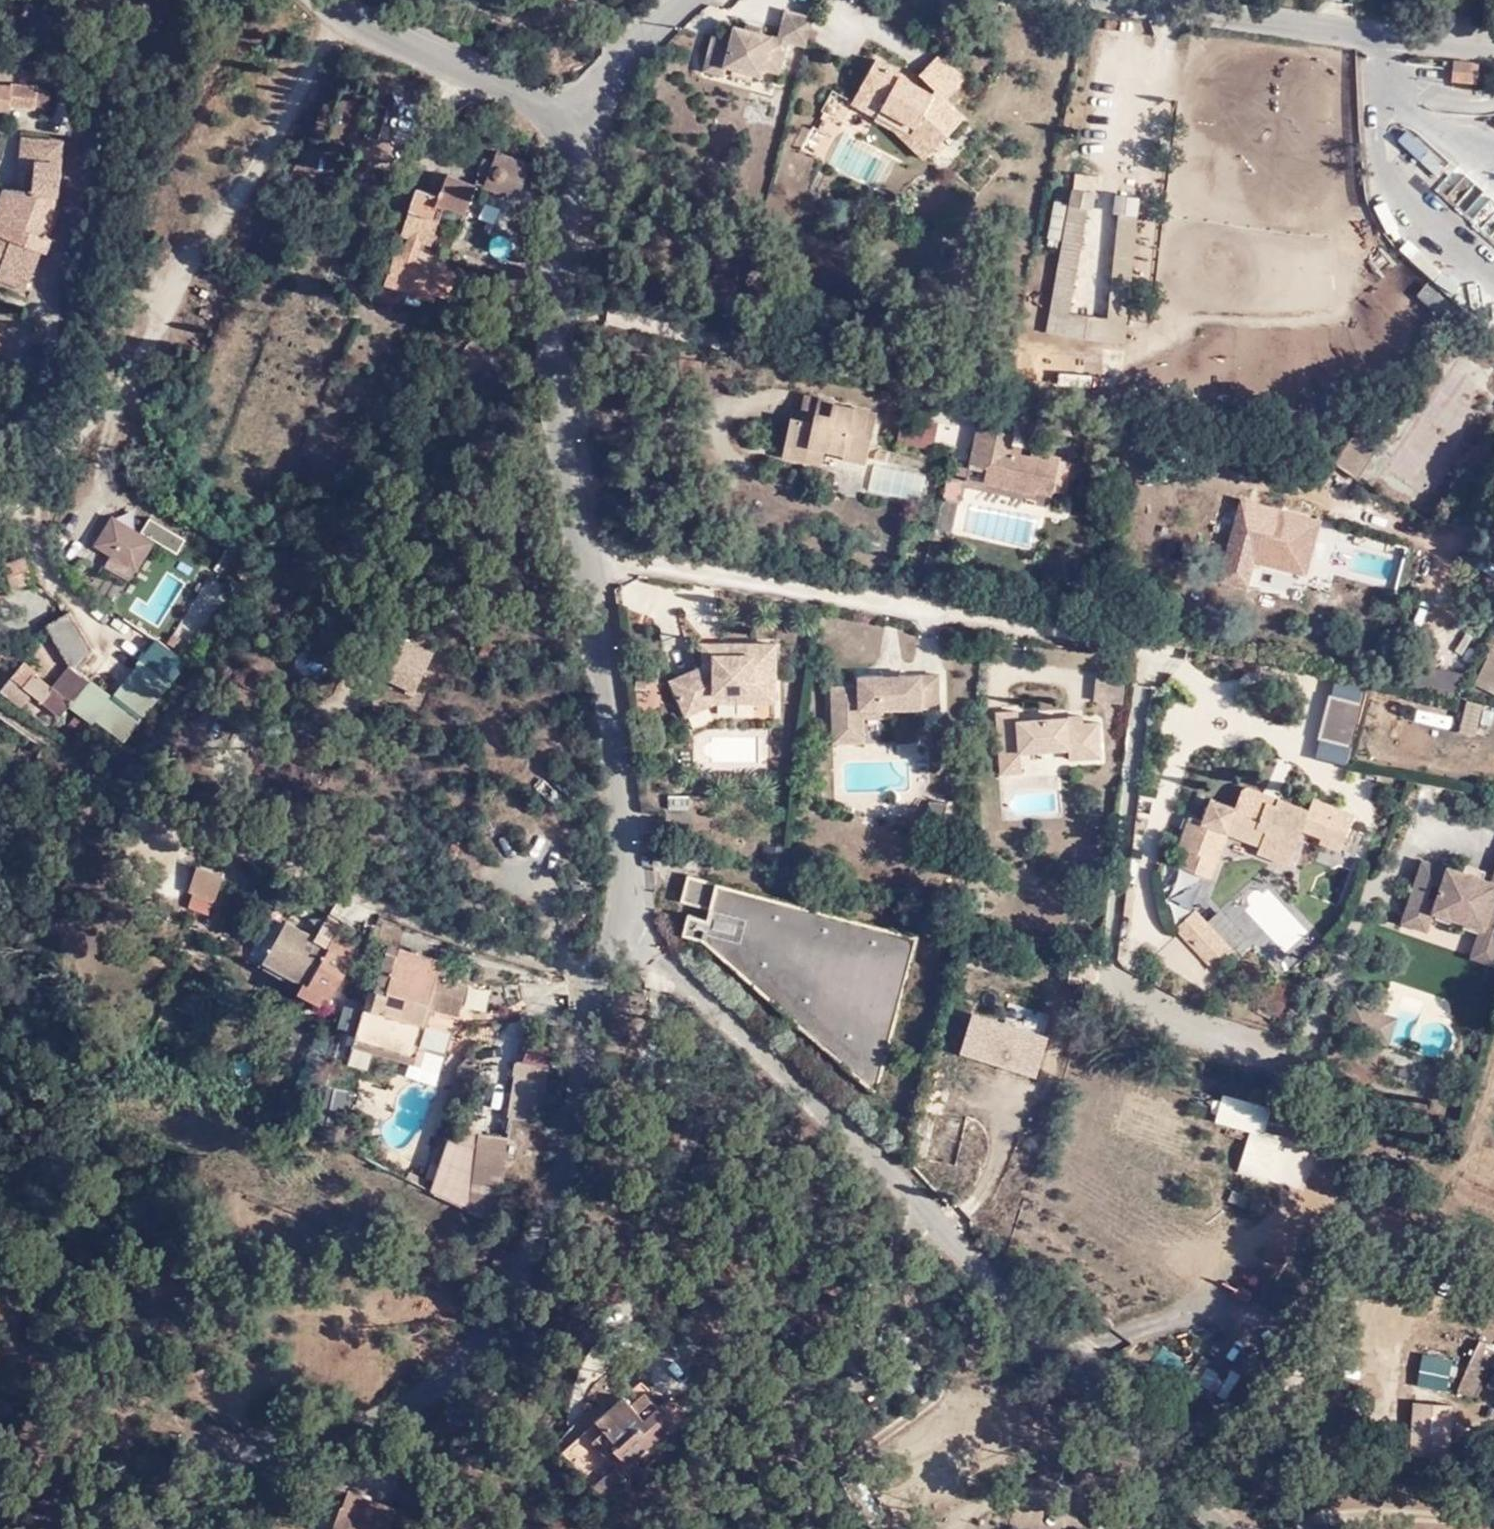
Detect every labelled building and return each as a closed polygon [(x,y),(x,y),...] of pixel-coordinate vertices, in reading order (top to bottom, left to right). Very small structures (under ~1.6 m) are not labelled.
[(807,47),(814,19),(788,11),(781,37),(736,25),(733,40),(715,35),(705,69),(724,75),(726,66),(762,75),(764,69),(780,74),(789,42),(807,47)] [(918,122),(938,143),(963,113),(949,98),(966,75),(944,52),(928,68),(941,83),(937,88),(881,52),(859,89),(918,122)] [(1446,82),(1473,85),(1476,65),(1448,63),(1446,82)] [(6,111),(8,106),(31,109),(32,104),(46,106),(49,91),(0,83),(0,110),(6,111)] [(928,151),(938,143),(918,122),(859,89),(854,97),(911,130),(928,151)] [(1397,143),(1438,177),(1450,162),(1410,128),(1397,143)] [(37,219),(50,228),(54,217),(47,213),(52,196),(57,197),(60,168),(54,166),(55,145),(21,138),(20,145),(13,191),(21,188),(24,202),(37,219)] [(485,186),(514,200),(529,163),(499,149),(485,186)] [(1466,167),(1444,189),(1493,240),(1493,195),(1466,167)] [(382,281),(429,300),(435,292),(446,296),(456,276),(413,259),(423,229),(433,232),(442,205),(464,213),(475,185),(447,172),(437,199),(418,191),(402,237),(408,241),(402,256),(393,252),(382,281)] [(1068,182),(1065,198),(1081,201),(1088,202),(1092,187),(1068,182)] [(50,228),(37,219),(24,202),(21,188),(13,191),(8,190),(0,212),(0,242),(8,245),(1,265),(0,267),(0,285),(22,294),(28,281),(31,281),(41,259),(43,260),(50,244),(44,242),(50,228)] [(1079,215),(1062,213),(1040,322),(1117,338),(1147,199),(1126,194),(1121,209),(1128,211),(1105,313),(1061,304),(1079,215)] [(1081,201),(1065,198),(1062,213),(1079,215),(1081,201)] [(495,254),(512,255),(513,238),(496,237),(495,254)] [(1,265),(8,245),(0,242),(0,264),(1,265)] [(780,460),(801,465),(805,449),(822,452),(841,456),(841,464),(865,467),(873,417),(831,408),(831,403),(801,397),(797,421),(787,419),(780,460)] [(895,438),(931,447),(936,420),(901,412),(895,438)] [(981,480),(1032,491),(1035,486),(1051,489),(1058,454),(1031,447),(1031,454),(1010,450),(1011,431),(981,425),(977,440),(971,440),(967,461),(984,465),(981,480)] [(1331,468),(1354,483),(1375,453),(1353,438),(1331,468)] [(805,449),(801,465),(819,468),(822,452),(805,449)] [(873,466),(870,492),(924,498),(927,473),(873,466)] [(940,520),(952,524),(959,504),(947,500),(940,520)] [(1241,503),(1231,581),(1252,583),(1258,531),(1274,533),(1277,507),(1241,503)] [(133,528),(152,538),(174,550),(182,535),(142,513),(133,528)] [(152,538),(107,514),(91,543),(113,555),(136,568),(152,538)] [(1284,520),(1271,569),(1304,578),(1318,527),(1284,520)] [(118,601),(136,568),(113,555),(95,588),(118,601)] [(698,630),(716,630),(717,595),(699,594),(698,630)] [(90,646),(70,612),(46,626),(71,666),(52,689),(37,678),(35,680),(32,677),(36,671),(25,662),(15,677),(62,716),(70,705),(92,679),(109,658),(90,646)] [(400,691),(409,695),(429,651),(388,629),(371,666),(381,671),(379,676),(402,688),(400,691)] [(150,644),(138,662),(169,683),(181,665),(150,644)] [(773,645),(718,646),(719,658),(703,658),(702,671),(669,683),(682,716),(704,707),(703,699),(711,695),(773,695),(773,645)] [(719,658),(718,646),(703,647),(703,658),(719,658)] [(1493,693),(1493,660),(1490,658),(1476,685),(1493,693)] [(113,697),(92,679),(70,705),(96,724),(99,720),(129,741),(169,683),(138,662),(113,697)] [(1124,705),(1128,678),(1101,673),(1097,701),(1124,705)] [(831,687),(833,733),(855,732),(855,710),(884,709),(884,701),(902,701),(902,708),(939,708),(939,675),(861,677),(860,688),(831,687)] [(1476,735),(1486,705),(1469,699),(1459,730),(1476,735)] [(884,701),(884,709),(902,708),(902,701),(884,701)] [(1326,754),(1347,761),(1360,714),(1336,708),(1326,754)] [(855,732),(833,733),(834,742),(863,742),(863,717),(884,716),(884,709),(855,710),(855,732)] [(1033,745),(1033,754),(1065,753),(1066,762),(1098,762),(1097,725),(1083,725),(1066,726),(1066,718),(1016,719),(1016,712),(995,712),(998,760),(1018,760),(1018,754),(1018,745),(1033,745)] [(1066,718),(1066,726),(1083,725),(1082,718),(1066,718)] [(1018,754),(1033,754),(1033,745),(1018,745),(1018,754)] [(1019,776),(1018,760),(998,760),(999,776),(1019,776)] [(1355,815),(1335,806),(1333,817),(1310,806),(1308,810),(1246,785),(1236,807),(1212,799),(1204,819),(1188,814),(1177,843),(1185,848),(1177,864),(1200,874),(1207,854),(1214,858),(1224,831),(1229,817),(1255,827),(1256,824),(1266,829),(1260,844),(1292,856),(1301,830),(1320,836),(1319,842),(1340,850),(1355,815)] [(1333,817),(1335,806),(1314,798),(1310,806),(1333,817)] [(922,822),(936,837),(951,823),(953,804),(933,804),(932,814),(922,822)] [(1224,831),(1260,844),(1266,829),(1256,824),(1255,827),(1229,817),(1224,831)] [(1288,864),(1292,856),(1260,844),(1258,851),(1288,864)] [(1207,854),(1200,874),(1207,876),(1214,858),(1207,854)] [(1477,937),(1493,942),(1493,871),(1489,885),(1479,882),(1459,876),(1442,871),(1442,873),(1420,865),(1403,912),(1426,921),(1429,912),(1479,930),(1477,937)] [(1459,876),(1479,882),(1481,874),(1462,867),(1459,876)] [(225,878),(197,871),(191,897),(198,898),(213,902),(217,903),(225,878)] [(911,936),(688,877),(682,898),(706,905),(704,917),(686,913),(681,931),(705,937),(872,1084),(911,936)] [(210,911),(213,902),(198,898),(196,908),(210,911)] [(1227,952),(1192,911),(1173,928),(1209,969),(1227,952)] [(1423,933),(1426,921),(1403,912),(1399,924),(1423,933)] [(265,964),(286,926),(272,918),(258,945),(252,956),(265,964)] [(338,938),(340,934),(326,926),(316,941),(288,923),(286,926),(265,964),(307,988),(338,938)] [(1477,937),(1469,961),(1490,967),(1493,956),(1493,942),(1477,937)] [(359,952),(338,938),(307,988),(303,994),(323,1007),(327,1001),(332,1003),(359,952)] [(252,956),(258,945),(249,940),(240,956),(248,961),(252,956)] [(369,1071),(377,1052),(380,1043),(419,1057),(416,1066),(442,1075),(456,1032),(428,1021),(434,1006),(459,1014),(470,982),(443,972),(446,962),(390,944),(349,1064),(369,1071)] [(1264,994),(1259,1009),(1283,1018),(1288,1002),(1264,994)] [(345,997),(338,1029),(355,1033),(362,1001),(345,997)] [(998,1022),(1030,1032),(1034,1015),(1002,1006),(998,1022)] [(1050,1038),(1030,1032),(998,1022),(971,1013),(961,1050),(1039,1075),(1050,1038)] [(380,1043),(377,1052),(416,1066),(419,1057),(380,1043)] [(518,1058),(514,1087),(528,1089),(532,1060),(518,1058)] [(1404,1062),(1392,1060),(1385,1085),(1398,1088),(1404,1062)] [(528,1089),(514,1087),(512,1087),(504,1138),(528,1142),(538,1091),(528,1089)] [(449,1132),(427,1190),(436,1195),(455,1134),(449,1132)] [(1251,1132),(1238,1171),(1270,1181),(1283,1142),(1251,1132)] [(455,1134),(436,1195),(471,1215),(479,1142),(455,1134)] [(1438,1323),(1410,1380),(1439,1394),(1470,1334),(1440,1320),(1438,1323)] [(1493,1364),(1493,1344),(1476,1339),(1461,1394),(1484,1400),(1493,1364)] [(626,1398),(618,1403),(653,1447),(680,1422),(665,1406),(663,1408),(649,1395),(634,1406),(626,1398)] [(1413,1398),(1413,1458),(1454,1457),(1453,1397),(1413,1398)] [(675,1399),(665,1406),(680,1422),(689,1415),(675,1399)] [(653,1447),(618,1403),(597,1421),(608,1433),(597,1443),(612,1460),(619,1453),(633,1466),(653,1447)] [(633,1486),(619,1470),(597,1490),(611,1505),(633,1486)] [(397,1519),(370,1509),(372,1501),(349,1493),(335,1528),(393,1528),(397,1519)] [(370,1509),(397,1519),(400,1510),(372,1501),(370,1509)]
